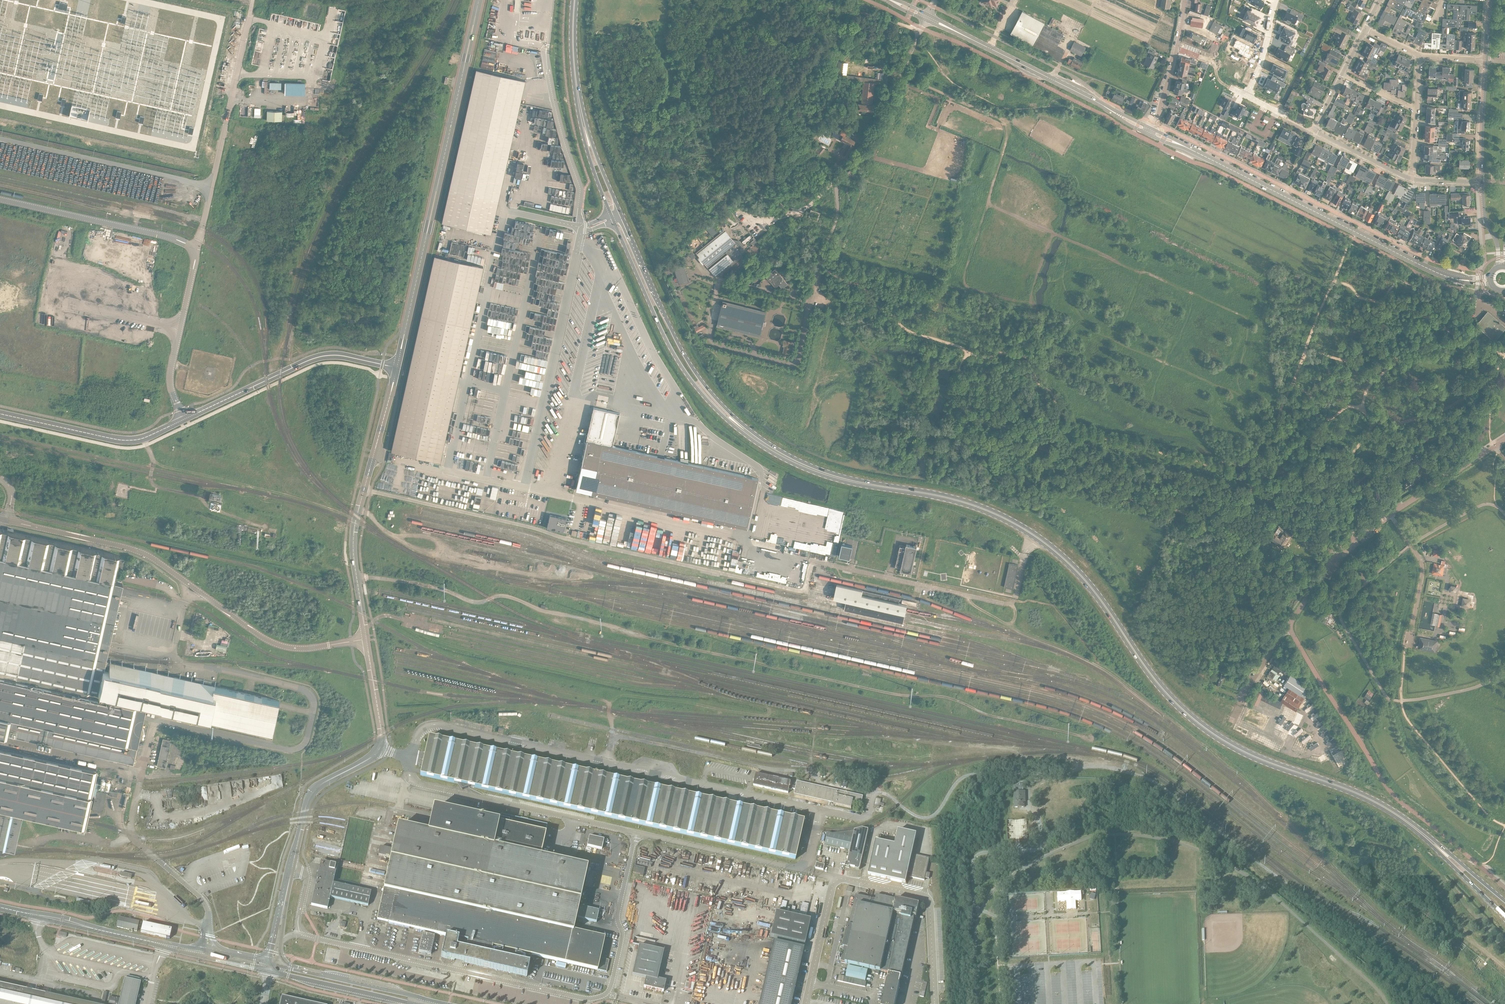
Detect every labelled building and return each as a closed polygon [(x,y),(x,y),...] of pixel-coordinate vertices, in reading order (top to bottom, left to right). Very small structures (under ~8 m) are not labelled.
[(514,12),(516,12),(520,12),(521,0),(523,1),(524,0),(515,0),(514,12)] [(1170,0),(1162,0),(1161,7),(1169,8),(1170,4),(1169,4),(1170,0)] [(1287,2),(1305,10),(1309,0),(1288,0),(1287,2)] [(1404,4),(1397,0),(1389,0),(1384,10),(1388,12),(1391,6),(1400,11),(1404,4)] [(1417,10),(1424,14),(1429,5),(1435,8),(1437,4),(1430,0),(1422,0),(1422,1),(1421,1),(1417,10)] [(1349,19),(1358,23),(1360,19),(1359,19),(1362,14),(1358,12),(1360,9),(1361,10),(1349,3),(1348,7),(1348,9),(1353,12),(1350,19),(1349,19)] [(1447,8),(1454,9),(1453,19),(1458,19),(1461,20),(1462,4),(1447,4),(1447,8)] [(1477,5),(1462,4),(1461,20),(1469,20),(1469,10),(1476,10),(1477,5)] [(1247,11),(1243,18),(1256,24),(1260,17),(1250,12),(1252,8),(1245,5),(1244,9),(1247,11)] [(1415,26),(1420,28),(1427,15),(1424,14),(1417,10),(1414,8),(1413,10),(1410,9),(1410,8),(1406,6),(1402,15),(1406,16),(1407,14),(1418,19),(1415,26)] [(1300,21),(1302,15),(1293,10),(1291,14),(1286,11),(1285,14),(1284,13),(1282,17),(1283,17),(1283,18),(1286,19),(1285,20),(1289,22),(1290,21),(1293,23),(1295,19),(1300,21)] [(1394,24),(1397,17),(1388,12),(1384,10),(1377,24),(1381,26),(1385,19),(1394,24)] [(1052,55),(1051,57),(1059,61),(1065,50),(1057,45),(1063,34),(1044,24),(1040,33),(1039,33),(1044,22),(1022,11),(1010,33),(1014,35),(1052,55)] [(1191,19),(1190,25),(1202,27),(1203,19),(1192,17),(1192,19),(1191,19)] [(1392,31),(1405,38),(1407,33),(1401,30),(1406,21),(1400,18),(1399,17),(1398,17),(1392,31)] [(1442,33),(1447,34),(1447,33),(1447,27),(1457,27),(1460,27),(1461,20),(1458,19),(1453,19),(1443,18),(1442,33)] [(1340,47),(1344,49),(1347,43),(1346,43),(1349,36),(1346,35),(1349,30),(1335,23),(1332,29),(1340,33),(1338,36),(1338,35),(1337,36),(1338,36),(1335,43),(1340,45),(1340,46),(1340,47)] [(1243,27),(1239,35),(1253,42),(1255,39),(1256,37),(1257,34),(1255,33),(1253,32),(1253,31),(1253,32),(1251,31),(1251,29),(1252,28),(1247,25),(1245,28),(1243,27)] [(1282,30),(1280,35),(1284,37),(1282,40),(1291,45),(1293,41),(1291,40),(1295,32),(1284,26),(1283,27),(1281,30),(1282,30)] [(1420,28),(1415,37),(1409,34),(1407,38),(1420,45),(1427,32),(1420,28)] [(1205,40),(1206,38),(1193,32),(1192,34),(1191,34),(1191,36),(1191,37),(1199,41),(1201,38),(1205,40)] [(1424,47),(1439,48),(1439,43),(1440,33),(1432,32),(1431,43),(1424,42),(1424,47)] [(1467,32),(1467,40),(1474,41),(1475,33),(1467,32)] [(1455,34),(1447,33),(1447,34),(1446,43),(1439,43),(1439,48),(1454,49),(1455,34)] [(1236,39),(1232,46),(1239,49),(1237,52),(1242,54),(1241,57),(1247,60),(1249,57),(1250,58),(1253,50),(1249,48),(1250,45),(1236,39)] [(1474,49),(1474,41),(1467,40),(1466,49),(1474,49)] [(1086,47),(1074,41),(1069,50),(1081,56),(1086,47)] [(1323,59),(1322,62),(1326,64),(1327,61),(1330,63),(1331,62),(1335,64),(1340,54),(1336,52),(1336,51),(1335,52),(1334,52),(1336,48),(1321,41),(1320,45),(1328,49),(1327,49),(1327,50),(1328,52),(1329,53),(1328,57),(1327,56),(1325,60),(1323,59)] [(1367,42),(1365,48),(1377,54),(1379,49),(1384,51),(1387,45),(1381,42),(1380,45),(1375,43),(1373,45),(1367,42)] [(1283,50),(1278,47),(1275,54),(1287,60),(1290,54),(1292,55),(1295,50),(1286,45),(1283,50)] [(1149,48),(1148,52),(1150,53),(1148,57),(1147,57),(1144,63),(1145,64),(1153,68),(1155,63),(1154,63),(1158,56),(1153,54),(1155,51),(1149,48)] [(1367,59),(1374,62),(1376,63),(1377,61),(1375,60),(1378,54),(1377,54),(1365,48),(1362,53),(1369,56),(1367,59)] [(1393,67),(1394,64),(1399,67),(1404,57),(1404,58),(1399,55),(1399,54),(1396,59),(1393,58),(1394,57),(1393,57),(1390,65),(1393,67)] [(1079,57),(1078,59),(1074,57),(1072,60),(1069,58),(1067,62),(1070,64),(1079,69),(1083,62),(1082,61),(1083,59),(1079,57)] [(1405,57),(1404,57),(1399,67),(1398,69),(1407,74),(1411,66),(1410,66),(1410,67),(1408,65),(1410,60),(1409,60),(1404,58),(1405,57)] [(1376,63),(1374,62),(1367,59),(1366,62),(1359,58),(1358,61),(1357,62),(1357,63),(1357,64),(1366,68),(1368,65),(1372,67),(1372,65),(1374,66),(1376,63)] [(1332,70),(1325,67),(1326,64),(1322,62),(1319,60),(1318,63),(1320,64),(1317,70),(1319,70),(1319,71),(1320,71),(1322,72),(1320,76),(1327,79),(1332,70)] [(847,63),(837,62),(834,73),(845,75),(847,63)] [(1276,73),(1274,77),(1283,81),(1285,77),(1282,76),(1286,69),(1273,63),(1270,70),(1276,73)] [(1368,74),(1364,72),(1366,68),(1357,64),(1356,65),(1355,67),(1354,69),(1359,72),(1358,75),(1366,79),(1368,74)] [(1435,78),(1438,78),(1439,71),(1436,71),(1436,66),(1429,66),(1429,76),(1435,76),(1435,78)] [(1442,72),(1439,71),(1438,78),(1441,79),(1442,77),(1445,77),(1445,79),(1448,79),(1449,73),(1449,71),(1450,71),(1450,67),(1442,67),(1442,72)] [(1472,81),(1473,69),(1465,68),(1464,81),(1466,81),(1466,86),(1472,87),(1472,81)] [(476,69),(442,222),(443,222),(490,233),(495,215),(495,212),(497,205),(498,200),(525,80),(500,74),(488,72),(481,70),(476,69)] [(1188,76),(1189,74),(1187,73),(1178,71),(1178,72),(1177,72),(1177,74),(1178,75),(1177,76),(1191,80),(1192,77),(1188,76)] [(874,83),(886,84),(887,80),(882,79),(856,76),(856,81),(864,81),(861,103),(858,103),(858,109),(874,111),(875,105),(872,105),(874,83)] [(1175,86),(1183,88),(1187,89),(1186,82),(1186,83),(1187,79),(1182,78),(1182,81),(1176,80),(1175,86)] [(1271,90),(1276,92),(1279,84),(1282,86),(1284,87),(1286,83),(1277,78),(1275,82),(1270,79),(1268,78),(1263,86),(1268,88),(1268,89),(1271,90)] [(1391,89),(1391,92),(1395,93),(1396,90),(1398,90),(1397,96),(1404,96),(1405,90),(1406,90),(1406,84),(1402,83),(1402,85),(1397,85),(1398,80),(1390,79),(1389,82),(1384,82),(1384,89),(1390,89),(1391,89)] [(281,88),(281,82),(262,81),(262,87),(263,87),(263,92),(269,92),(269,88),(281,88)] [(285,82),(285,94),(305,94),(305,82),(285,82)] [(1318,97),(1323,87),(1319,85),(1320,84),(1319,84),(1319,85),(1319,84),(1318,85),(1317,84),(1318,83),(1315,82),(1311,89),(1308,93),(1314,96),(1314,95),(1318,97)] [(1348,97),(1352,88),(1346,85),(1342,94),(1348,97)] [(1358,91),(1352,88),(1348,97),(1354,100),(1358,91)] [(1432,88),(1428,88),(1427,95),(1427,96),(1427,102),(1431,102),(1431,95),(1436,96),(1437,88),(1432,88)] [(1463,99),(1470,100),(1471,91),(1464,91),(1464,90),(1459,89),(1459,99),(1463,99)] [(1120,92),(1116,90),(1115,92),(1112,98),(1121,103),(1124,97),(1125,94),(1121,92),(1120,92)] [(1364,94),(1358,91),(1354,100),(1357,101),(1356,103),(1359,104),(1364,94)] [(1308,113),(1308,114),(1309,114),(1310,114),(1311,114),(1312,114),(1312,113),(1313,113),(1313,112),(1313,111),(1312,110),(1312,109),(1311,109),(1310,109),(1311,106),(1313,102),(1312,101),(1313,98),(1302,93),(1302,94),(1302,95),(1306,98),(1305,103),(1304,102),(1303,102),(1302,102),(1302,103),(1301,104),(1301,105),(1302,106),(1302,107),(1305,108),(1305,109),(1306,109),(1306,110),(1305,113),(1308,113)] [(1185,98),(1185,96),(1181,95),(1180,101),(1187,104),(1189,99),(1185,98)] [(1180,104),(1181,101),(1172,97),(1168,105),(1172,107),(1171,109),(1173,110),(1175,107),(1176,105),(1178,106),(1180,104)] [(1232,100),(1226,97),(1222,105),(1228,108),(1226,111),(1229,113),(1232,107),(1229,106),(1232,100)] [(1371,109),(1375,100),(1369,97),(1365,105),(1371,109)] [(1470,104),(1470,100),(1463,99),(1459,99),(1459,101),(1460,101),(1460,109),(1466,109),(1466,108),(1470,108),(1470,107),(1471,107),(1471,104),(1470,104)] [(1382,103),(1375,100),(1371,109),(1370,111),(1379,116),(1381,112),(1383,107),(1380,106),(1382,103)] [(1136,110),(1143,113),(1147,103),(1144,101),(1143,103),(1140,101),(1138,105),(1136,104),(1134,109),(1136,110)] [(1233,108),(1229,115),(1232,117),(1233,115),(1240,118),(1246,107),(1239,103),(1237,106),(1237,107),(1236,109),(1236,110),(1233,108)] [(72,104),(69,116),(88,120),(91,108),(72,104)] [(1330,117),(1326,125),(1333,129),(1337,120),(1338,119),(1333,117),(1333,115),(1335,112),(1333,111),(1336,106),(1333,104),(1330,110),(1327,116),(1330,117)] [(286,106),(285,115),(294,115),(294,106),(286,106)] [(1173,121),(1177,123),(1180,116),(1179,116),(1175,114),(1174,115),(1171,113),(1173,111),(1170,109),(1165,121),(1170,123),(1172,124),(1173,121)] [(282,120),(282,111),(267,111),(266,120),(282,120)] [(1340,122),(1337,120),(1333,129),(1340,132),(1344,124),(1346,120),(1348,122),(1352,114),(1350,112),(1346,119),(1343,118),(1340,122)] [(1468,129),(1469,128),(1470,121),(1469,121),(1469,120),(1462,120),(1462,118),(1461,118),(1461,113),(1448,112),(1448,116),(1454,116),(1453,117),(1458,118),(1457,132),(1464,133),(1465,129),(1467,129),(1467,130),(1468,130),(1468,129)] [(1394,114),(1393,118),(1396,120),(1404,124),(1404,123),(1405,124),(1406,121),(1405,120),(1407,117),(1404,116),(1399,113),(1398,116),(1394,114)] [(1180,116),(1177,123),(1177,124),(1178,125),(1179,126),(1182,127),(1186,119),(1183,118),(1184,116),(1181,115),(1180,116)] [(534,123),(553,125),(553,119),(535,117),(534,123)] [(1391,120),(1388,128),(1391,129),(1395,132),(1397,128),(1400,130),(1404,124),(1396,120),(1393,118),(1391,120)] [(1189,121),(1186,119),(1182,127),(1185,129),(1186,128),(1188,129),(1192,120),(1190,119),(1189,121)] [(1192,122),(1188,130),(1194,133),(1198,125),(1192,122)] [(542,163),(550,164),(563,166),(564,160),(559,159),(559,156),(562,157),(563,153),(559,152),(561,145),(556,144),(555,143),(558,139),(558,137),(554,136),(556,128),(540,125),(539,132),(540,133),(539,134),(538,140),(542,140),(540,149),(539,156),(544,157),(543,158),(542,163)] [(1204,128),(1198,125),(1194,133),(1199,136),(1204,128)] [(1345,134),(1352,138),(1356,130),(1349,126),(1345,134)] [(848,143),(847,147),(851,149),(853,146),(855,141),(846,136),(848,132),(842,128),(840,133),(843,135),(842,137),(844,137),(842,140),(848,143)] [(1204,128),(1200,136),(1206,139),(1210,131),(1204,128)] [(1211,129),(1210,131),(1206,139),(1211,142),(1215,134),(1212,132),(1214,129),(1211,128),(1211,129)] [(1288,144),(1288,143),(1291,138),(1288,136),(1291,132),(1283,128),(1280,135),(1287,139),(1285,142),(1288,144)] [(1363,134),(1356,130),(1352,138),(1359,142),(1363,134)] [(1288,136),(1291,138),(1288,143),(1290,144),(1292,144),(1296,146),(1293,152),(1299,155),(1303,148),(1300,146),(1301,144),(1302,143),(1301,142),(1303,138),(1296,135),(1297,134),(1291,131),(1291,132),(1288,136)] [(1215,143),(1214,143),(1218,145),(1223,135),(1217,132),(1212,142),(1215,143)] [(1468,139),(1465,139),(1466,138),(1453,137),(1453,133),(1447,133),(1446,141),(1462,142),(1462,148),(1462,149),(1465,149),(1467,149),(1468,149),(1468,148),(1469,140),(1469,139),(1468,139)] [(1228,138),(1223,135),(1218,145),(1221,147),(1221,146),(1224,147),(1228,138)] [(1363,144),(1371,147),(1375,139),(1368,136),(1363,144)] [(1228,140),(1224,148),(1230,151),(1234,143),(1236,139),(1236,138),(1234,137),(1231,142),(1228,140)] [(1239,140),(1236,139),(1234,143),(1230,151),(1235,154),(1239,146),(1236,144),(1239,140)] [(1382,143),(1375,139),(1371,147),(1378,151),(1382,143)] [(1394,143),(1397,144),(1394,150),(1402,154),(1405,148),(1403,147),(1404,144),(1395,140),(1394,143)] [(1275,148),(1277,143),(1273,141),(1269,149),(1273,151),(1275,148)] [(1318,155),(1319,156),(1322,148),(1317,145),(1317,146),(1315,145),(1316,144),(1315,144),(1311,152),(1312,152),(1312,151),(1314,152),(1314,153),(1318,155)] [(1399,160),(1402,154),(1394,150),(1384,145),(1380,152),(1383,154),(1386,149),(1393,153),(1391,157),(1399,160)] [(847,157),(851,149),(847,147),(846,148),(845,148),(844,149),(842,149),(840,153),(847,157)] [(1241,147),(1237,155),(1243,158),(1247,150),(1241,147)] [(1324,161),(1326,159),(1330,151),(1329,151),(1324,149),(1322,148),(1323,148),(1322,148),(1319,156),(1317,158),(1324,161)] [(1252,152),(1247,150),(1243,158),(1248,160),(1252,152)] [(1330,151),(1326,159),(1324,161),(1332,165),(1333,163),(1337,155),(1336,155),(1331,152),(1331,153),(1329,152),(1330,151)] [(1430,159),(1430,161),(1440,162),(1440,159),(1436,159),(1436,152),(1433,152),(1424,151),(1423,158),(1430,159)] [(1254,164),(1254,163),(1258,155),(1253,153),(1249,160),(1252,161),(1251,162),(1252,162),(1252,163),(1254,164)] [(1266,168),(1267,168),(1271,161),(1268,159),(1271,154),(1268,153),(1262,166),(1264,167),(1263,167),(1264,168),(1265,169),(1266,168)] [(1264,158),(1258,155),(1254,163),(1258,165),(1258,164),(1261,166),(1264,158)] [(1271,170),(1273,171),(1279,158),(1280,156),(1278,155),(1274,162),(1272,161),(1268,169),(1268,170),(1269,170),(1270,171),(1271,171),(1271,170)] [(1279,158),(1273,171),(1274,172),(1274,173),(1276,174),(1277,174),(1277,173),(1277,174),(1281,166),(1279,164),(1283,156),(1281,155),(1280,156),(1279,158)] [(1336,168),(1339,170),(1342,165),(1345,167),(1349,159),(1342,155),(1338,163),(1337,166),(1336,168)] [(1345,167),(1343,171),(1351,174),(1352,171),(1357,163),(1349,159),(1345,167)] [(1459,167),(1468,167),(1468,159),(1459,159),(1459,160),(1457,160),(1457,159),(1455,159),(1455,160),(1452,165),(1455,167),(1457,163),(1459,164),(1459,167)] [(1440,169),(1440,165),(1440,162),(1430,161),(1430,164),(1425,164),(1425,172),(1430,172),(1430,173),(1435,173),(1435,169),(1440,169)] [(1357,173),(1355,176),(1363,179),(1368,169),(1361,165),(1357,173)] [(858,175),(854,168),(853,167),(845,172),(845,173),(850,181),(859,176),(858,175)] [(1278,174),(1285,178),(1286,176),(1287,174),(1289,171),(1282,167),(1278,174)] [(1368,169),(1363,179),(1370,183),(1371,180),(1375,172),(1368,169)] [(1299,184),(1300,184),(1304,175),(1305,174),(1297,170),(1293,178),(1296,179),(1295,181),(1297,183),(1297,184),(1298,185),(1299,185),(1299,184)] [(1304,175),(1300,184),(1300,185),(1300,186),(1302,186),(1303,186),(1305,187),(1309,178),(1307,177),(1308,175),(1305,174),(1304,175)] [(1376,183),(1375,184),(1382,188),(1383,186),(1387,178),(1380,174),(1375,182),(1376,183)] [(1387,178),(1383,186),(1385,187),(1390,190),(1391,187),(1394,182),(1387,178)] [(1314,179),(1313,180),(1311,179),(1307,188),(1309,189),(1309,190),(1311,191),(1312,191),(1318,181),(1314,179)] [(1316,193),(1320,195),(1325,185),(1327,181),(1326,181),(1324,180),(1323,182),(1319,180),(1313,192),(1314,192),(1314,193),(1316,194),(1316,193)] [(1394,192),(1401,195),(1406,187),(1398,184),(1394,192)] [(1329,200),(1333,192),(1334,193),(1337,187),(1333,185),(1333,187),(1330,185),(1324,196),(1327,197),(1326,198),(1326,199),(1328,200),(1329,200)] [(1340,188),(1337,187),(1334,193),(1336,194),(1333,201),(1338,204),(1344,194),(1340,192),(1340,193),(1338,192),(1340,188)] [(1406,187),(1401,195),(1400,198),(1408,201),(1413,191),(1410,190),(1411,189),(1406,187),(1406,188),(1406,187)] [(1425,201),(1425,193),(1416,193),(1416,201),(1420,201),(1419,207),(1424,207),(1424,201),(1425,201)] [(1437,205),(1437,203),(1438,194),(1430,193),(1429,205),(1437,205)] [(1463,194),(1463,193),(1450,193),(1451,199),(1463,199),(1463,204),(1469,204),(1469,203),(1470,203),(1470,200),(1469,200),(1469,198),(1470,198),(1470,195),(1469,195),(1469,194),(1468,193),(1465,193),(1465,194),(1463,194)] [(1446,194),(1438,194),(1437,203),(1446,203),(1446,194)] [(1345,209),(1347,208),(1351,200),(1347,198),(1348,198),(1345,196),(1341,204),(1343,206),(1343,208),(1345,209)] [(1353,200),(1348,210),(1354,213),(1358,205),(1355,204),(1357,201),(1353,200)] [(1402,211),(1402,212),(1405,213),(1407,210),(1409,205),(1405,203),(1403,208),(1397,205),(1395,208),(1402,211)] [(1367,209),(1368,210),(1369,207),(1366,205),(1365,207),(1361,205),(1360,205),(1359,208),(1356,214),(1360,216),(1362,217),(1363,217),(1367,209)] [(1367,219),(1367,220),(1369,221),(1370,220),(1370,221),(1374,213),(1371,212),(1373,208),(1369,207),(1368,210),(1369,210),(1365,218),(1367,219)] [(817,221),(821,212),(810,209),(809,212),(809,213),(807,218),(817,221)] [(1465,223),(1470,223),(1470,217),(1467,217),(1467,214),(1460,215),(1458,215),(1458,211),(1448,212),(1448,217),(1457,216),(1457,224),(1462,223),(1462,224),(1463,223),(1463,224),(1465,224),(1465,223)] [(1380,225),(1382,221),(1386,223),(1388,218),(1381,214),(1378,213),(1376,217),(1377,217),(1374,222),(1377,224),(1376,224),(1379,226),(1379,225),(1380,225)] [(1389,230),(1395,220),(1390,218),(1384,227),(1387,229),(1388,230),(1389,230)] [(532,244),(536,225),(512,220),(511,226),(507,225),(506,231),(503,245),(521,249),(522,246),(525,246),(526,243),(528,244),(528,243),(532,244)] [(1398,222),(1395,220),(1389,230),(1390,230),(1390,231),(1392,232),(1394,233),(1399,224),(1400,225),(1401,223),(1402,221),(1400,220),(1399,222),(1398,222)] [(1395,234),(1400,236),(1405,229),(1406,226),(1401,223),(1400,225),(1395,234)] [(711,225),(707,228),(712,236),(717,232),(711,225)] [(1406,226),(1405,229),(1400,236),(1405,239),(1411,230),(1410,228),(1406,226)] [(1412,243),(1413,241),(1415,242),(1421,229),(1419,228),(1417,231),(1414,230),(1409,241),(1412,243)] [(1423,230),(1421,229),(1415,242),(1420,244),(1424,236),(1421,235),(1423,230)] [(701,262),(703,264),(704,263),(707,266),(725,251),(728,254),(710,269),(715,275),(720,277),(720,274),(721,274),(743,256),(738,250),(743,247),(738,242),(732,240),(725,231),(715,239),(715,238),(697,253),(699,256),(698,258),(700,260),(701,259),(703,260),(701,262)] [(1455,241),(1459,243),(1458,244),(1462,246),(1462,247),(1463,248),(1464,248),(1465,248),(1465,247),(1466,247),(1466,246),(1466,245),(1469,239),(1471,236),(1466,234),(1465,235),(1463,233),(1463,235),(1460,233),(1460,234),(1456,232),(1452,238),(1452,239),(1453,240),(1455,241)] [(750,234),(742,240),(744,243),(752,237),(750,234)] [(1421,244),(1426,247),(1429,239),(1431,237),(1431,236),(1429,235),(1427,238),(1425,237),(1421,244)] [(1441,238),(1436,246),(1440,248),(1442,248),(1443,246),(1444,247),(1447,241),(1448,242),(1451,238),(1449,236),(1449,237),(1447,240),(1445,238),(1444,240),(1441,238)] [(1431,237),(1429,239),(1426,247),(1431,250),(1433,245),(1434,245),(1437,240),(1431,237)] [(466,244),(452,241),(449,253),(463,257),(466,244)] [(485,257),(487,249),(468,245),(465,257),(479,260),(479,262),(485,263),(486,257),(485,257)] [(434,255),(391,451),(440,462),(442,453),(443,445),(457,385),(458,377),(476,300),(477,292),(483,266),(435,256),(434,255)] [(678,281),(679,283),(689,280),(688,277),(685,277),(683,270),(685,269),(683,263),(674,266),(677,277),(676,278),(677,281),(678,281)] [(775,268),(766,276),(775,287),(779,284),(782,288),(788,284),(784,280),(775,268)] [(741,305),(741,306),(736,304),(735,304),(730,303),(730,302),(730,303),(725,302),(726,301),(724,301),(718,325),(724,326),(724,327),(724,326),(730,328),(729,328),(730,328),(735,329),(735,330),(736,330),(736,329),(741,331),(742,331),(747,332),(747,333),(747,332),(753,334),(759,335),(758,336),(759,336),(761,327),(762,327),(763,327),(764,320),(763,320),(765,311),(765,312),(759,310),(753,309),(754,308),(753,308),(753,309),(748,307),(747,307),(742,306),(742,305),(741,305)] [(1501,333),(1504,328),(1504,327),(1501,324),(1499,323),(1499,322),(1499,321),(1487,312),(1478,322),(1492,334),(1490,336),(1494,340),(1501,333)] [(694,329),(696,333),(707,326),(705,324),(705,323),(698,327),(694,329)] [(789,349),(790,349),(790,346),(791,343),(791,342),(784,340),(783,345),(784,346),(783,352),(788,353),(789,353),(789,349)] [(522,368),(545,372),(546,366),(538,364),(539,356),(548,357),(550,344),(539,342),(537,349),(524,347),(523,353),(520,353),(518,359),(524,360),(522,368)] [(583,457),(575,489),(747,528),(758,478),(690,463),(678,460),(612,446),(619,413),(593,407),(582,457),(583,457)] [(497,450),(496,456),(509,459),(511,453),(497,450)] [(1415,475),(1403,482),(1407,487),(1414,482),(1413,480),(1422,474),(1416,466),(1412,469),(1415,475)] [(220,498),(221,495),(212,494),(211,501),(219,503),(220,500),(220,498)] [(493,513),(495,504),(483,502),(481,510),(493,513)] [(566,518),(561,517),(550,514),(547,527),(563,531),(566,518)] [(1284,544),(1285,545),(1290,536),(1286,534),(1287,532),(1285,530),(1278,526),(1273,533),(1269,538),(1277,543),(1277,544),(1282,547),(1284,544)] [(651,546),(655,528),(650,527),(646,544),(651,546)] [(17,734),(26,736),(26,737),(26,738),(26,739),(30,740),(31,737),(32,738),(32,740),(35,741),(35,739),(37,739),(36,741),(41,742),(41,743),(42,743),(45,743),(45,744),(46,744),(46,743),(48,744),(48,741),(60,744),(122,758),(132,760),(133,753),(134,749),(135,746),(135,744),(136,742),(135,742),(136,738),(137,735),(139,724),(140,720),(140,719),(141,718),(143,707),(96,696),(104,661),(105,659),(105,657),(105,656),(105,655),(106,655),(106,654),(106,653),(106,652),(106,651),(107,651),(106,650),(107,647),(108,647),(108,646),(107,646),(108,645),(109,641),(109,640),(109,639),(115,611),(117,605),(119,605),(119,606),(120,604),(117,603),(118,599),(119,595),(119,594),(120,591),(120,590),(120,588),(121,587),(121,586),(121,584),(122,583),(122,582),(122,581),(121,581),(121,582),(120,582),(119,582),(113,581),(113,579),(114,577),(114,575),(115,573),(115,572),(116,568),(121,569),(123,560),(123,559),(119,559),(118,558),(118,557),(119,555),(115,554),(114,554),(110,553),(108,553),(104,552),(104,551),(103,551),(92,549),(91,549),(88,548),(80,546),(79,546),(69,544),(68,543),(68,544),(57,541),(56,541),(45,539),(45,538),(44,538),(33,536),(32,536),(22,533),(21,533),(12,531),(13,529),(7,528),(7,529),(7,530),(0,529),(0,731),(17,734)] [(595,541),(623,545),(625,534),(618,533),(618,534),(613,533),(613,532),(610,531),(611,529),(605,528),(605,531),(597,530),(595,541)] [(852,546),(842,543),(839,556),(850,558),(852,546)] [(906,548),(900,546),(896,566),(901,567),(901,570),(911,572),(917,547),(906,544),(906,548)] [(1432,554),(1438,556),(1440,550),(1434,548),(1432,554)] [(1009,563),(1004,587),(1013,589),(1015,579),(1018,565),(1009,563)] [(1444,565),(1434,563),(1432,573),(1442,575),(1444,565)] [(845,606),(903,619),(903,618),(907,602),(862,592),(863,587),(837,582),(834,595),(847,598),(846,605),(845,606)] [(1326,608),(1323,613),(1330,617),(1333,612),(1326,608)] [(1437,626),(1439,626),(1442,614),(1439,614),(1433,612),(1430,624),(1432,625),(1437,626)] [(1420,637),(1418,648),(1434,651),(1437,641),(1420,637)] [(1274,665),(1268,675),(1273,678),(1276,673),(1278,674),(1281,670),(1286,673),(1289,668),(1275,659),(1272,663),(1274,665)] [(104,661),(96,696),(143,707),(144,707),(146,707),(146,708),(147,708),(148,708),(148,709),(160,711),(172,713),(171,714),(183,716),(206,721),(206,723),(212,725),(218,726),(230,729),(247,732),(265,737),(267,732),(267,730),(267,731),(268,731),(269,731),(270,731),(271,731),(272,732),(272,730),(277,712),(277,711),(277,709),(278,708),(277,707),(278,703),(279,703),(279,701),(274,699),(272,699),(262,697),(261,696),(252,694),(250,694),(249,694),(245,693),(239,691),(237,691),(227,689),(225,688),(215,686),(214,686),(203,684),(202,683),(191,681),(180,678),(179,678),(173,677),(170,676),(168,676),(167,676),(158,673),(156,673),(146,671),(145,671),(144,670),(143,670),(133,668),(132,668),(121,665),(120,665),(110,663),(109,662),(104,661)] [(1220,684),(1223,676),(1224,676),(1225,672),(1218,669),(1216,674),(1217,674),(1215,682),(1220,684)] [(1289,687),(1304,698),(1307,693),(1306,684),(1290,674),(1283,684),(1289,687)] [(1280,700),(1296,710),(1304,698),(1289,687),(1280,700)] [(1268,702),(1269,702),(1269,703),(1280,708),(1282,703),(1272,698),(1270,697),(1268,696),(1269,694),(1263,692),(1264,691),(1258,688),(1251,703),(1252,703),(1257,705),(1260,698),(1266,701),(1268,702)] [(1280,716),(1299,725),(1303,716),(1284,708),(1280,716)] [(1318,711),(1313,713),(1319,724),(1323,722),(1318,711)] [(1275,728),(1294,736),(1298,726),(1279,719),(1275,728)] [(1330,732),(1325,737),(1330,742),(1335,738),(1330,732)] [(421,773),(420,775),(423,776),(457,784),(458,784),(462,789),(468,787),(470,787),(471,787),(474,787),(483,789),(484,790),(485,790),(486,790),(496,792),(498,793),(499,793),(500,793),(512,796),(525,799),(526,799),(539,802),(540,802),(552,805),(553,805),(566,808),(567,808),(575,810),(580,811),(581,811),(593,814),(594,814),(607,817),(608,817),(621,820),(622,820),(634,823),(635,823),(648,826),(649,827),(662,829),(663,830),(676,832),(676,833),(770,854),(794,859),(795,859),(796,856),(800,834),(802,830),(802,826),(803,825),(803,824),(803,823),(803,821),(800,820),(779,815),(726,804),(727,798),(686,789),(685,790),(685,792),(684,794),(654,788),(648,786),(640,784),(635,783),(627,781),(628,776),(617,774),(617,777),(616,779),(614,779),(586,772),(578,771),(575,770),(577,765),(560,761),(553,760),(549,759),(544,758),(543,757),(521,752),(518,752),(516,751),(515,751),(497,747),(496,747),(481,743),(467,740),(460,739),(459,744),(429,737),(426,751),(425,752),(422,766),(422,769),(421,772),(421,773)] [(171,741),(163,739),(157,766),(165,767),(171,741)] [(1331,748),(1338,767),(1345,764),(1338,745),(1331,748)] [(0,845),(1,845),(12,848),(13,848),(14,846),(14,844),(14,842),(15,841),(22,811),(44,816),(65,821),(67,821),(68,821),(71,822),(83,825),(84,823),(84,821),(84,820),(87,810),(87,807),(90,795),(90,793),(95,794),(97,781),(93,781),(94,775),(95,773),(96,769),(34,755),(33,755),(22,752),(21,752),(10,750),(9,749),(0,747),(0,845)] [(1326,753),(1317,757),(1320,762),(1328,758),(1326,753)] [(175,769),(182,771),(184,759),(177,757),(176,765),(171,764),(170,768),(175,769)] [(1407,764),(1405,765),(1411,775),(1413,774),(1407,764)] [(792,788),(795,789),(795,786),(790,785),(791,781),(756,774),(753,785),(788,793),(789,789),(792,790),(792,788)] [(797,781),(795,786),(795,789),(794,794),(834,803),(833,805),(851,809),(853,800),(861,802),(863,796),(797,781)] [(1013,785),(1014,808),(1024,807),(1023,782),(1013,785)] [(1044,782),(1034,782),(1034,789),(1034,791),(1037,790),(1037,789),(1044,789),(1044,786),(1045,786),(1045,785),(1044,785),(1044,782)] [(112,787),(109,786),(108,790),(109,790),(109,791),(107,791),(107,792),(109,792),(108,795),(116,796),(117,792),(111,791),(112,787)] [(105,793),(96,791),(92,810),(101,812),(105,793)] [(378,919),(377,921),(379,921),(388,923),(393,924),(394,924),(403,926),(404,927),(404,926),(408,927),(408,928),(409,928),(414,929),(419,930),(422,931),(424,931),(425,931),(429,932),(430,932),(434,933),(435,934),(444,936),(446,936),(447,936),(442,957),(444,958),(447,958),(447,956),(449,957),(452,958),(453,957),(454,958),(455,955),(457,955),(456,956),(457,956),(457,955),(463,957),(464,957),(463,962),(479,965),(484,966),(500,970),(517,974),(520,974),(522,975),(527,976),(528,970),(528,969),(529,966),(531,957),(531,956),(531,955),(533,956),(534,956),(535,958),(535,960),(536,960),(538,959),(538,958),(538,957),(554,960),(561,962),(566,963),(567,964),(567,963),(568,964),(569,964),(570,964),(572,964),(574,965),(579,966),(585,967),(588,968),(595,969),(597,970),(602,971),(606,972),(609,960),(606,959),(610,940),(604,939),(604,938),(603,938),(601,937),(597,936),(588,934),(587,934),(577,932),(573,931),(574,929),(577,930),(578,924),(575,923),(575,922),(576,918),(579,906),(581,896),(582,890),(583,889),(582,889),(583,885),(584,883),(587,868),(586,868),(585,868),(584,868),(577,866),(571,865),(560,862),(554,861),(551,860),(548,860),(547,859),(540,858),(541,855),(544,842),(544,841),(544,837),(545,838),(545,835),(546,834),(545,833),(546,830),(547,824),(526,819),(526,820),(522,819),(501,814),(499,823),(498,823),(497,823),(495,822),(495,823),(490,822),(489,821),(489,822),(485,821),(485,820),(482,820),(474,818),(434,809),(434,810),(433,814),(433,815),(433,817),(432,819),(430,826),(429,833),(418,831),(398,826),(398,829),(397,833),(397,834),(396,836),(397,836),(396,837),(396,841),(395,841),(394,844),(395,844),(394,849),(393,848),(393,850),(380,847),(378,855),(389,857),(391,858),(391,860),(390,864),(389,867),(390,867),(389,871),(388,871),(387,876),(388,876),(387,880),(386,880),(386,883),(386,885),(385,887),(384,888),(384,889),(384,892),(384,893),(383,893),(383,895),(382,901),(381,902),(382,902),(381,906),(380,906),(380,907),(381,907),(379,913),(379,914),(378,919)] [(827,833),(825,845),(850,850),(847,863),(846,863),(845,866),(845,868),(845,867),(849,868),(849,867),(855,868),(859,869),(868,830),(862,829),(854,831),(832,834),(827,833)] [(875,841),(868,875),(869,875),(905,883),(908,872),(910,872),(911,872),(910,874),(910,877),(924,880),(925,877),(929,878),(928,879),(929,879),(930,873),(926,873),(929,859),(929,858),(912,854),(916,834),(898,830),(895,845),(875,841)] [(589,836),(587,846),(602,849),(604,839),(589,836)] [(330,897),(333,883),(337,864),(329,863),(330,861),(326,860),(325,862),(321,861),(311,904),(327,908),(330,897)] [(632,872),(640,874),(639,876),(643,876),(644,868),(634,866),(632,872)] [(371,892),(333,883),(330,897),(368,905),(371,892)] [(1076,909),(1075,907),(1075,900),(1081,900),(1080,891),(1057,893),(1057,902),(1066,901),(1067,910),(1076,909)] [(840,962),(841,962),(845,963),(847,964),(863,967),(868,968),(876,970),(879,971),(880,971),(888,973),(888,974),(888,978),(887,981),(886,982),(886,985),(885,989),(885,990),(881,1003),(895,1003),(898,989),(899,987),(900,984),(899,984),(900,981),(901,981),(901,979),(901,977),(903,971),(914,920),(914,917),(916,918),(916,916),(919,904),(909,902),(907,902),(895,899),(884,897),(876,895),(875,899),(872,899),(859,896),(855,895),(855,897),(853,908),(852,912),(851,914),(850,920),(849,923),(848,923),(847,923),(846,927),(847,927),(847,928),(843,947),(844,947),(843,953),(841,961),(840,962)] [(799,914),(806,916),(809,904),(802,902),(799,914)] [(599,911),(579,906),(576,918),(596,922),(599,911)] [(804,944),(810,920),(776,912),(770,936),(804,944)] [(131,919),(119,917),(117,927),(130,929),(129,931),(132,932),(133,930),(137,931),(139,921),(132,920),(133,919),(131,918),(131,919)] [(172,929),(143,922),(141,932),(170,939),(172,929)] [(431,955),(435,935),(423,933),(419,952),(431,955)] [(803,948),(773,941),(759,1003),(791,1003),(803,948)] [(664,951),(639,945),(632,975),(646,978),(644,987),(663,991),(666,981),(657,979),(664,951)] [(846,976),(865,981),(868,970),(868,968),(863,967),(863,969),(848,966),(846,976)] [(839,975),(837,981),(843,982),(865,987),(866,982),(845,977),(845,976),(839,975)] [(139,982),(138,982),(138,979),(127,976),(126,979),(124,979),(120,999),(110,996),(108,1003),(135,1003),(139,982)] [(0,985),(0,1003),(85,1003),(0,985)]
